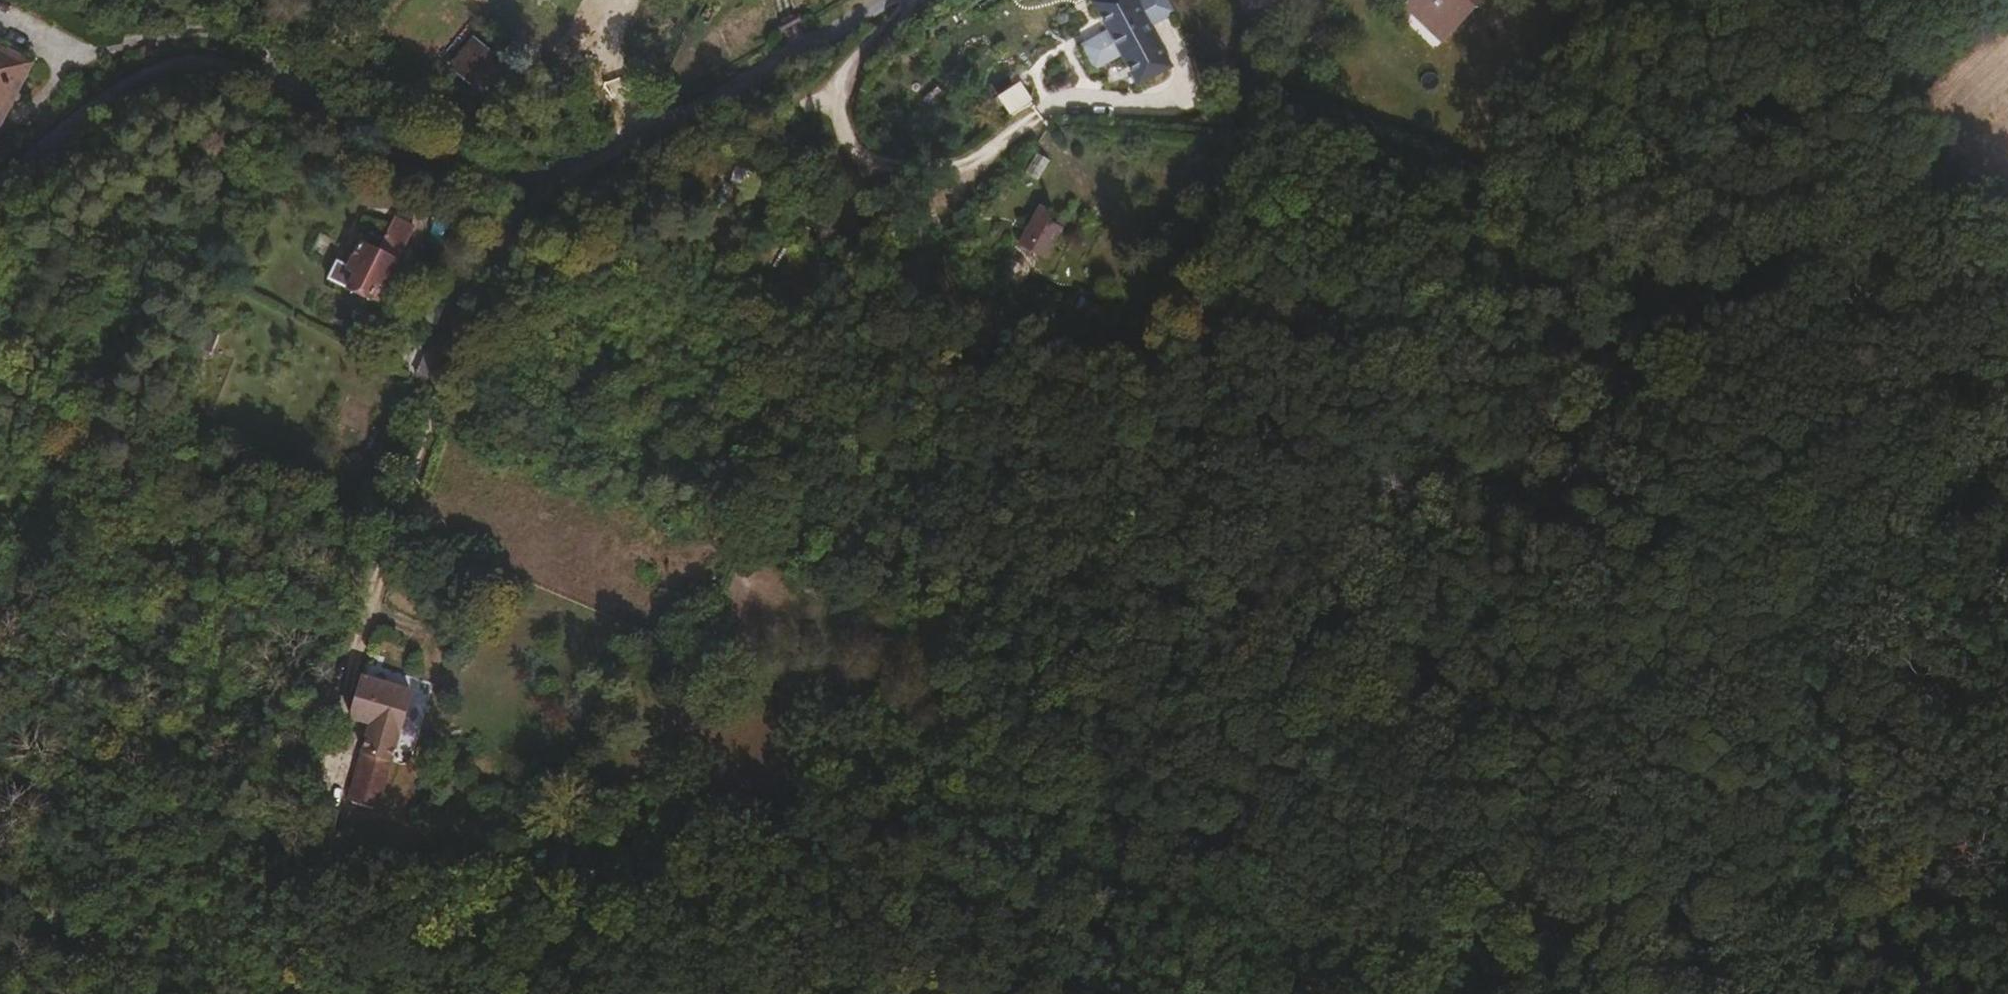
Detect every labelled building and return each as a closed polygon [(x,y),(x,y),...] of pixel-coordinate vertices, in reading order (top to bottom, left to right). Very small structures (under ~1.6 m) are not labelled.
[(1141,0),(1090,0),(1098,17),(1074,27),(1092,69),(1122,57),(1135,86),(1171,71),(1141,0)] [(1493,4),(1487,0),(1431,0),(1428,4),(1466,36),(1493,4)] [(35,59),(24,53),(26,50),(17,45),(14,49),(0,42),(0,119),(5,122),(35,59)] [(465,98),(488,68),(466,49),(442,78),(465,98)] [(1043,179),(1051,158),(1033,151),(1025,173),(1043,179)] [(1046,253),(1060,226),(1047,220),(1050,210),(1040,204),(1020,241),(1046,253)] [(384,282),(393,263),(357,246),(346,268),(333,261),(325,278),(379,305),(387,288),(384,286),(384,282)] [(432,379),(468,291),(452,284),(424,350),(431,354),(422,374),(432,379)] [(348,397),(343,414),(368,421),(373,404),(348,397)] [(375,810),(403,713),(395,711),(400,692),(360,679),(354,701),(366,705),(361,723),(369,725),(347,802),(375,810)] [(361,723),(366,705),(354,701),(349,720),(361,723)]
